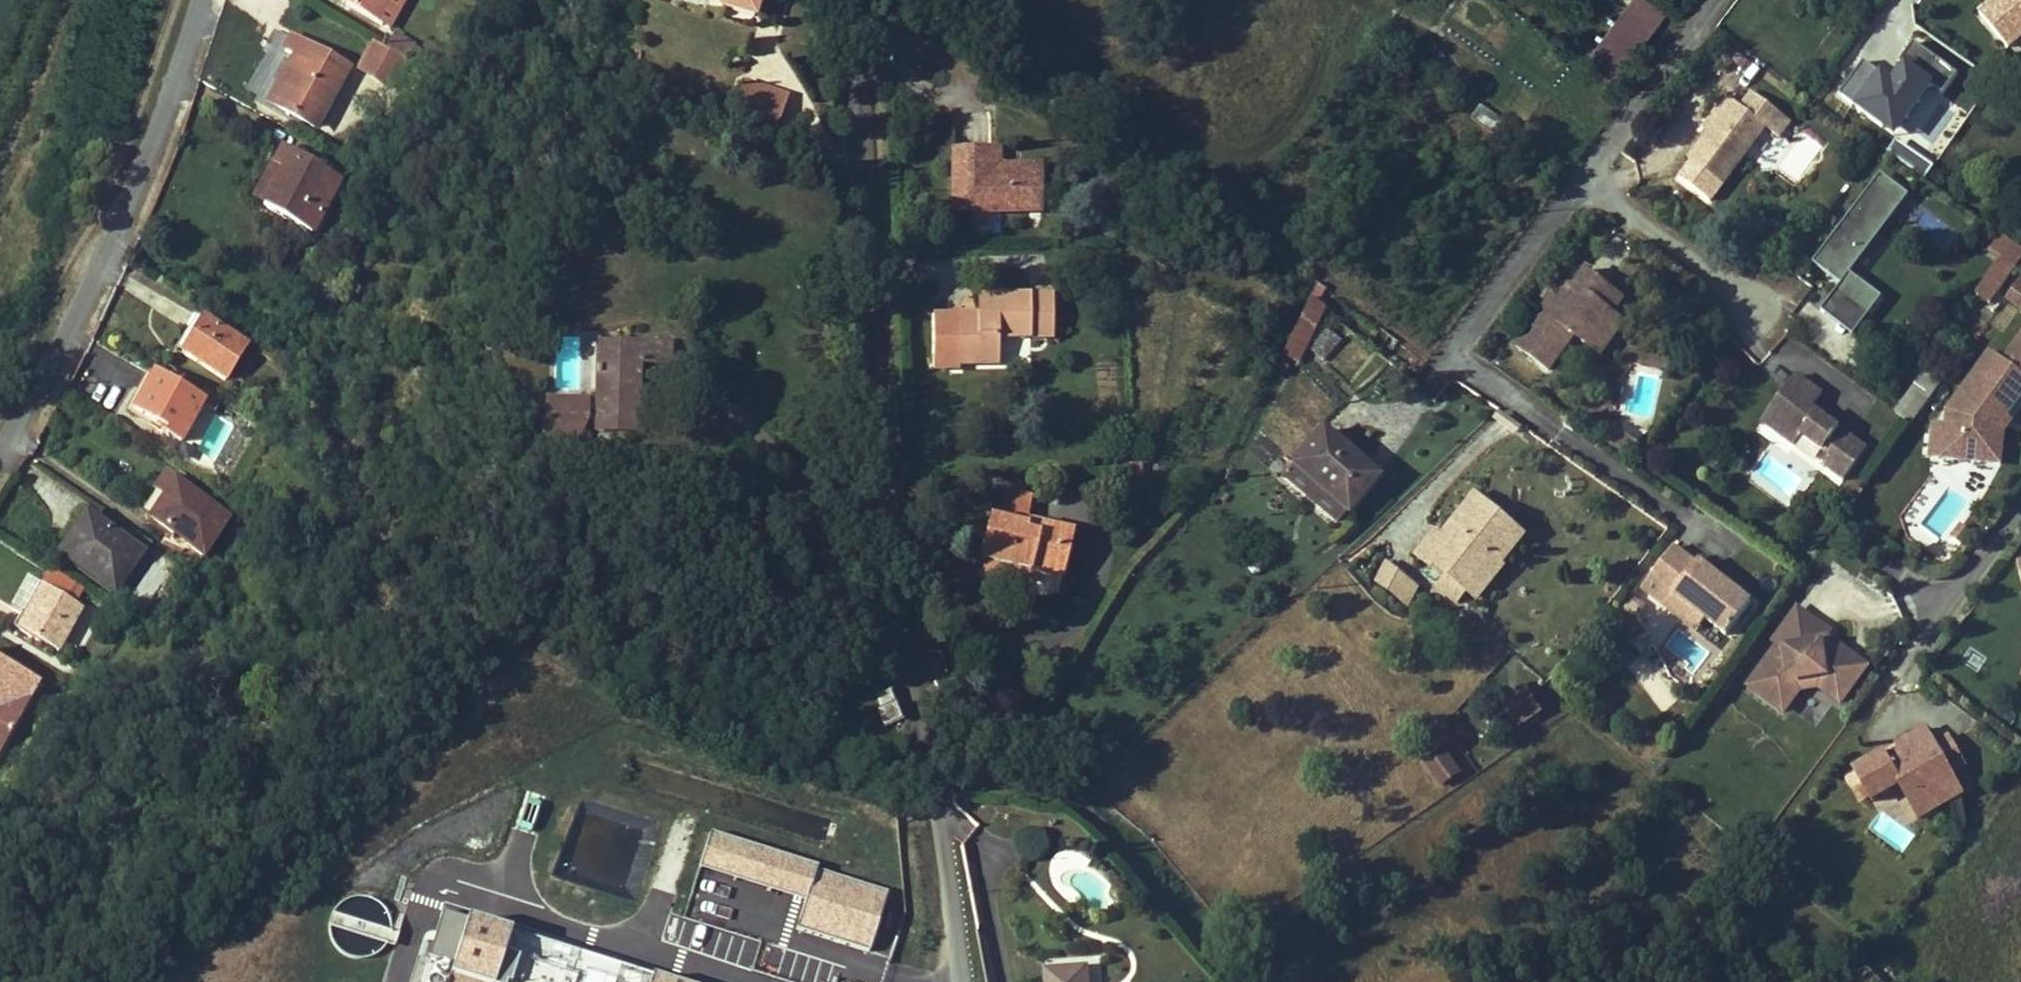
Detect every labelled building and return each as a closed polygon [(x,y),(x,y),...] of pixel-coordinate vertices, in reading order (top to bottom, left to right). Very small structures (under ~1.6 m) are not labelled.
[(345,3),(344,5),(376,22),(377,20),(388,0),(347,0),(345,3)] [(404,0),(388,0),(377,20),(389,27),(404,0)] [(720,7),(754,16),(758,0),(722,0),(720,7)] [(1667,11),(1653,0),(1632,0),(1590,56),(1618,77),(1667,11)] [(1979,13),(2008,47),(2020,37),(2020,0),(1994,0),(1979,13)] [(412,47),(413,45),(395,34),(387,49),(405,59),(407,55),(412,47)] [(327,56),(292,38),(285,51),(317,68),(320,70),(327,56)] [(1900,138),(1952,66),(1914,39),(1888,75),(1863,57),(1837,94),(1900,138)] [(397,72),(405,59),(387,49),(374,42),(360,68),(390,85),(397,72)] [(416,59),(421,52),(412,47),(407,55),(416,59)] [(1738,50),(1725,68),(1750,86),(1763,68),(1738,50)] [(314,125),(347,67),(327,56),(320,70),(317,68),(312,76),(291,63),(278,85),(288,91),(286,95),(276,89),(269,101),(314,125)] [(278,85),(291,63),(284,59),(271,81),(278,85)] [(396,88),(404,75),(397,72),(390,85),(396,88)] [(783,112),(788,97),(745,82),(740,93),(759,100),(758,103),(783,112)] [(286,95),(288,91),(278,85),(276,89),(286,95)] [(783,112),(758,103),(759,100),(740,93),(732,90),(726,107),(754,116),(749,130),(773,139),(783,112)] [(1722,185),(1765,128),(1780,138),(1790,125),(1781,119),(1783,116),(1753,93),(1741,108),(1733,101),(1709,133),(1689,159),(1722,185)] [(1709,133),(1733,101),(1727,96),(1703,129),(1709,133)] [(749,130),(754,116),(749,115),(744,129),(749,130)] [(311,233),(339,180),(282,148),(272,166),(281,171),(262,206),(311,233)] [(1030,212),(1030,174),(991,174),(991,149),(953,149),(953,212),(1030,212)] [(1030,174),(1030,167),(998,167),(998,149),(991,149),(991,174),(1030,174)] [(262,206),(281,171),(272,166),(271,166),(252,201),(262,206)] [(1041,212),(1040,167),(1030,167),(1030,174),(1030,212),(1041,212)] [(1878,185),(1885,177),(1881,174),(1874,182),(1878,185)] [(1850,273),(1880,233),(1876,231),(1885,220),(1889,222),(1909,196),(1885,177),(1878,185),(1874,182),(1821,253),(1825,256),(1818,266),(1841,284),(1843,281),(1847,284),(1840,293),(1869,314),(1882,297),(1850,273)] [(1880,233),(1889,222),(1885,220),(1876,231),(1880,233)] [(2020,262),(2020,248),(2002,234),(1989,251),(2001,261),(2015,271),(2020,262)] [(1818,266),(1825,256),(1821,253),(1813,263),(1818,266)] [(1990,304),(2015,271),(2001,261),(1977,294),(1990,304)] [(1612,313),(1597,302),(1608,288),(1583,269),(1559,303),(1550,316),(1541,309),(1515,345),(1548,369),(1574,335),(1588,346),(1612,313)] [(2003,298),(2020,310),(2020,273),(2003,298)] [(1840,293),(1847,284),(1843,281),(1841,284),(1837,290),(1840,293)] [(1315,304),(1325,288),(1317,282),(1309,299),(1315,304)] [(1623,299),(1608,288),(1597,302),(1612,313),(1623,299)] [(1840,293),(1837,290),(1821,311),(1853,336),(1869,314),(1840,293)] [(1030,339),(1030,296),(984,296),(985,315),(977,315),(957,315),(957,320),(932,320),(932,369),(959,369),(959,365),(998,365),(998,338),(1030,339)] [(1052,338),(1051,296),(1030,296),(1030,339),(1052,338)] [(1550,316),(1559,303),(1551,297),(1541,309),(1550,316)] [(1304,350),(1323,310),(1315,304),(1309,299),(1288,342),(1304,350)] [(1600,355),(1624,323),(1612,313),(1588,346),(1600,355)] [(225,379),(245,346),(202,320),(195,315),(187,330),(193,334),(181,352),(220,376),(225,379)] [(2003,463),(2006,431),(2012,420),(2013,411),(2020,397),(2020,328),(2006,352),(1981,349),(1945,412),(1944,421),(1923,420),(1920,456),(2003,463)] [(181,352),(193,334),(187,330),(175,348),(181,352)] [(1323,361),(1340,342),(1327,330),(1310,350),(1323,361)] [(1298,364),(1304,350),(1288,342),(1276,366),(1284,371),(1289,360),(1289,359),(1298,364)] [(627,355),(628,344),(597,343),(597,354),(627,355)] [(638,431),(668,432),(669,365),(669,345),(628,344),(627,355),(597,354),(596,401),(586,401),(583,403),(575,403),(568,412),(565,409),(552,409),(547,412),(547,436),(578,437),(586,420),(596,420),(596,431),(638,431)] [(1911,424),(1942,382),(1926,371),(1895,412),(1911,424)] [(180,441),(202,402),(153,375),(148,372),(139,388),(138,387),(127,406),(134,410),(142,415),(167,428),(165,433),(180,441)] [(1867,450),(1812,409),(1822,395),(1796,375),(1762,421),(1795,446),(1802,436),(1832,458),(1825,466),(1844,481),(1867,450)] [(583,403),(586,401),(547,401),(547,412),(552,409),(565,409),(568,412),(575,403),(583,403)] [(217,412),(221,404),(216,402),(212,409),(217,412)] [(1347,511),(1375,479),(1355,461),(1352,465),(1337,452),(1340,448),(1320,431),(1292,463),(1347,511)] [(1355,461),(1340,448),(1337,452),(1352,465),(1355,461)] [(1347,511),(1293,464),(1283,476),(1337,523),(1347,511)] [(1026,485),(1026,477),(1005,476),(1005,483),(1026,485)] [(227,518),(164,477),(147,503),(150,520),(203,554),(227,518)] [(1026,522),(1030,504),(993,496),(988,519),(1025,528),(1026,522)] [(1449,546),(1484,503),(1475,496),(1439,538),(1449,546)] [(1500,562),(1522,535),(1484,503),(1449,546),(1439,538),(1435,534),(1417,555),(1444,578),(1438,586),(1458,604),(1469,592),(1469,591),(1468,589),(1495,558),(1500,562)] [(1910,538),(1925,538),(1926,510),(1911,509),(1910,538)] [(116,590),(141,553),(85,516),(70,537),(84,546),(73,561),(116,590)] [(808,534),(814,519),(801,516),(796,530),(808,534)] [(1061,581),(1072,533),(1026,522),(1025,528),(988,519),(976,573),(1000,579),(1002,568),(1029,574),(1061,581)] [(1969,530),(1960,522),(1952,533),(1962,540),(1969,530)] [(73,561),(84,546),(70,537),(60,553),(73,561)] [(1726,588),(1720,584),(1722,580),(1699,562),(1697,564),(1674,546),(1642,587),(1665,606),(1675,593),(1705,618),(1727,635),(1751,604),(1728,585),(1726,588)] [(1478,597),(1504,566),(1500,562),(1495,558),(1468,589),(1469,591),(1478,597)] [(1390,591),(1399,573),(1387,563),(1377,581),(1390,591)] [(1027,585),(1029,574),(1002,568),(1000,579),(1027,585)] [(62,645),(82,606),(75,602),(83,588),(52,570),(43,585),(19,629),(46,643),(49,638),(62,645)] [(1408,606),(1417,588),(1399,573),(1390,591),(1408,606)] [(1705,618),(1675,593),(1665,606),(1696,630),(1705,618)] [(1644,607),(1630,595),(1623,604),(1637,616),(1644,607)] [(119,616),(104,608),(100,616),(115,624),(119,616)] [(1867,667),(1827,637),(1830,633),(1798,609),(1774,641),(1779,645),(1749,685),(1784,711),(1800,689),(1818,686),(1841,703),(1867,667)] [(62,645),(49,638),(46,643),(59,650),(62,645)] [(1978,672),(1988,656),(1969,644),(1959,660),(1978,672)] [(920,654),(927,678),(946,673),(939,649),(920,654)] [(41,684),(0,661),(0,699),(3,701),(0,706),(0,753),(41,684)] [(1517,702),(1530,694),(1526,688),(1513,697),(1517,702)] [(900,719),(890,691),(876,697),(881,708),(882,710),(878,706),(873,704),(868,704),(863,704),(858,706),(854,709),(851,713),(849,718),(848,723),(848,728),(850,732),(852,737),(856,740),(860,742),(865,744),(870,744),(875,743),(880,740),(883,737),(886,732),(888,727),(888,724),(900,719)] [(1542,712),(1530,694),(1517,702),(1513,697),(1501,705),(1517,728),(1542,712)] [(1962,794),(1951,774),(1934,745),(1925,729),(1897,745),(1900,750),(1886,758),(1883,753),(1854,769),(1863,785),(1856,788),(1863,800),(1870,796),(1872,801),(1900,785),(1934,810),(1962,794)] [(1964,765),(1948,737),(1934,745),(1951,774),(1964,765)] [(1886,758),(1900,750),(1897,745),(1883,753),(1886,758)] [(1459,774),(1445,753),(1428,764),(1443,785),(1459,774)] [(1934,810),(1900,785),(1919,819),(1934,810)] [(719,903),(797,922),(812,860),(706,834),(697,875),(724,882),(719,903)] [(504,926),(441,907),(427,955),(449,961),(442,981),(487,981),(504,926)] [(609,962),(505,932),(491,981),(506,981),(515,952),(576,970),(578,962),(607,970),(609,962)] [(1087,969),(1048,972),(1048,981),(1088,981),(1087,969)] [(644,981),(682,981),(647,972),(644,981)]
